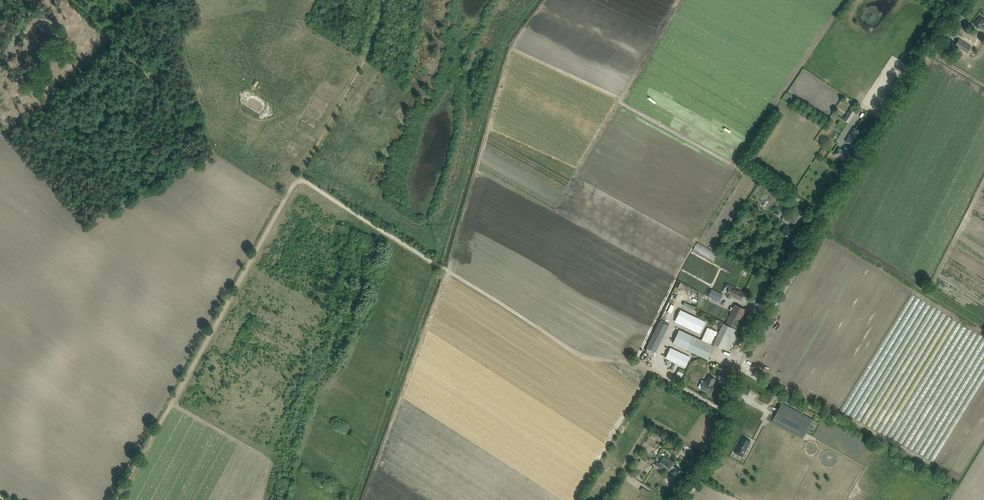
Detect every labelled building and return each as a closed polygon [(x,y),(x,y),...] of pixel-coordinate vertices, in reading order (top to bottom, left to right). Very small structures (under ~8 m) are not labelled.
[(974,24),(979,28),(979,27),(982,29),(983,30),(983,29),(983,20),(980,17),(974,24)] [(978,37),(970,32),(965,38),(974,44),(978,37)] [(959,47),(966,52),(968,53),(972,47),(959,39),(956,45),(959,47)] [(852,107),(843,119),(848,122),(857,110),(852,107)] [(858,138),(857,138),(861,131),(856,128),(847,142),(852,145),(853,146),(858,138)] [(849,153),(844,150),(843,149),(839,147),(833,154),(844,161),(847,156),(849,153)] [(777,209),(784,214),(791,203),(784,199),(777,209)] [(796,206),(788,219),(799,226),(807,214),(796,206)] [(781,232),(785,234),(785,235),(791,239),(795,232),(789,229),(790,227),(786,224),(785,226),(782,231),(781,232)] [(720,256),(709,249),(705,255),(717,261),(720,256)] [(727,294),(726,296),(730,298),(731,296),(741,300),(744,293),(734,288),(735,287),(727,283),(725,287),(729,289),(727,294)] [(708,295),(720,301),(723,294),(711,289),(708,295)] [(729,315),(726,323),(737,328),(740,320),(745,323),(750,311),(735,304),(730,315),(729,315)] [(708,322),(684,310),(679,320),(703,332),(708,322)] [(713,344),(728,351),(738,330),(736,329),(723,323),(713,344)] [(707,327),(702,340),(711,344),(717,331),(707,327)] [(674,343),(709,359),(715,346),(680,330),(674,343)] [(686,367),(690,358),(670,349),(666,358),(686,367)] [(683,382),(685,376),(678,372),(675,378),(683,382)] [(711,393),(713,388),(711,387),(715,379),(709,376),(706,381),(705,381),(701,389),(702,389),(702,390),(705,391),(706,391),(711,393)] [(741,403),(737,408),(739,410),(746,414),(749,409),(742,405),(741,403)] [(782,403),(772,423),(803,439),(813,419),(782,403)] [(753,408),(750,415),(756,418),(757,415),(759,416),(761,412),(753,408)] [(750,441),(743,437),(739,444),(739,443),(734,452),(740,455),(742,456),(750,441)] [(673,482),(675,479),(677,480),(680,475),(681,475),(683,472),(678,468),(672,465),(674,461),(664,455),(663,456),(662,456),(663,455),(662,455),(661,455),(660,457),(662,458),(659,462),(660,463),(659,463),(657,462),(655,465),(662,469),(664,465),(669,469),(670,467),(674,469),(672,472),(673,473),(671,476),(670,475),(668,479),(673,482)] [(643,487),(640,490),(647,495),(649,491),(643,487)]
